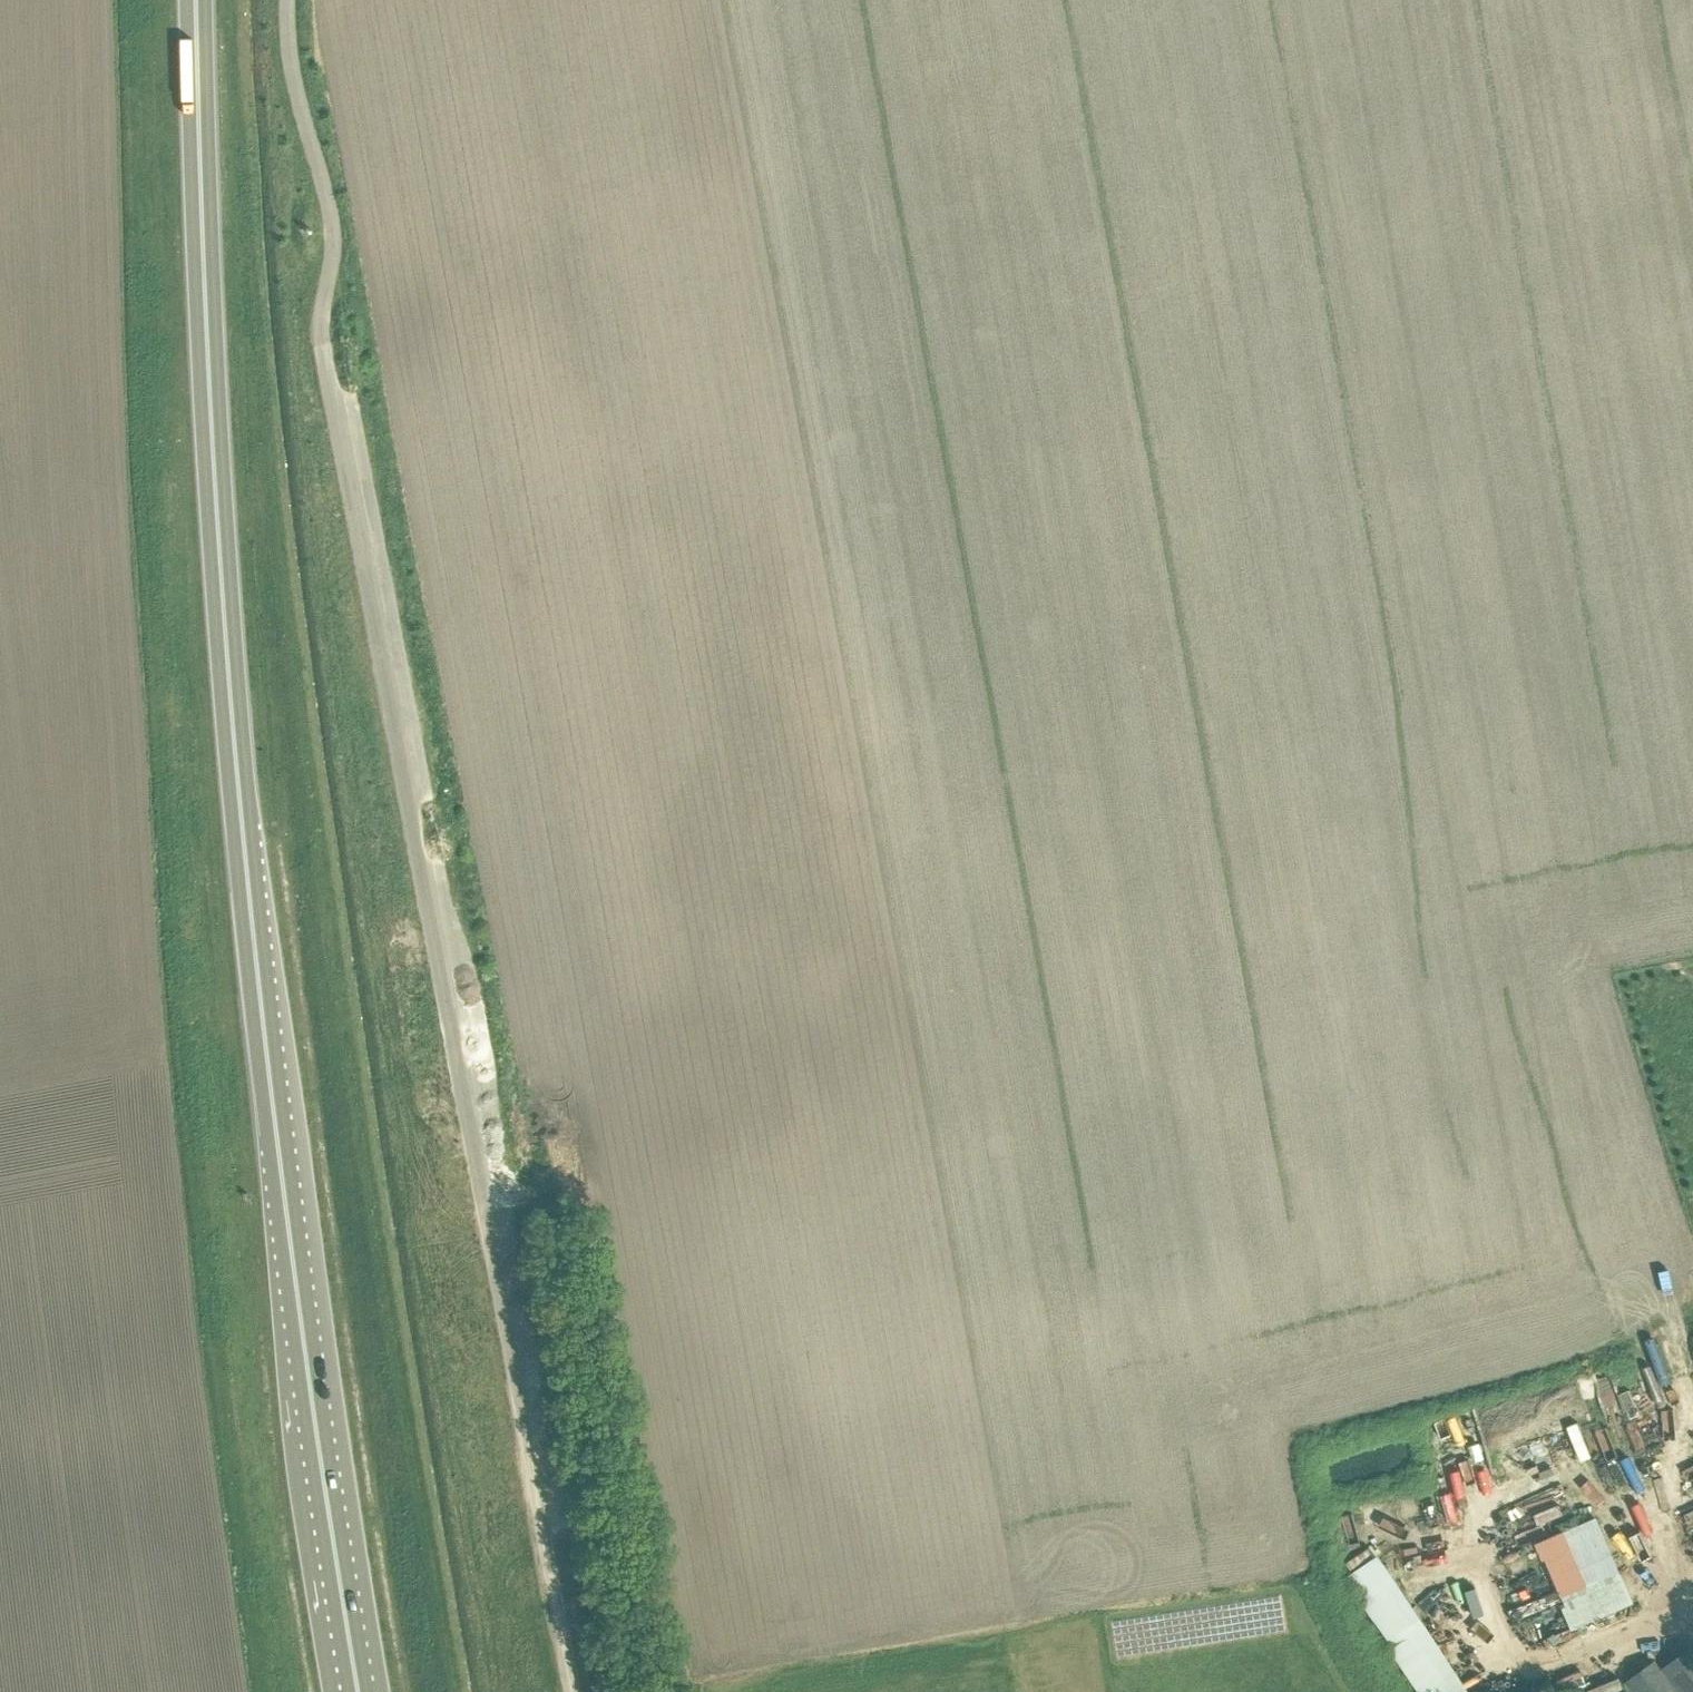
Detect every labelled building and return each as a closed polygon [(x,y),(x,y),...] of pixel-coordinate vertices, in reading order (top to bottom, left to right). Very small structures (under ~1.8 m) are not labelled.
[(1580,1381),(1587,1395),(1601,1389),(1594,1374),(1580,1381)] [(1541,1432),(1557,1431),(1556,1415),(1540,1416),(1541,1432)] [(1573,1421),(1575,1433),(1595,1429),(1593,1417),(1573,1421)] [(1634,1430),(1643,1457),(1653,1454),(1644,1427),(1634,1430)] [(1644,1491),(1651,1507),(1667,1500),(1659,1484),(1644,1491)] [(1539,1510),(1534,1498),(1500,1514),(1509,1535),(1573,1506),(1568,1497),(1539,1510)] [(1626,1527),(1617,1530),(1624,1554),(1634,1551),(1626,1527)] [(1416,1533),(1391,1540),(1394,1552),(1419,1545),(1416,1533)] [(1350,1575),(1422,1691),(1472,1691),(1387,1552),(1350,1575)] [(1552,1582),(1587,1564),(1582,1554),(1547,1572),(1552,1582)] [(1623,1679),(1634,1691),(1692,1691),(1692,1641),(1666,1662),(1659,1653),(1623,1679)]
